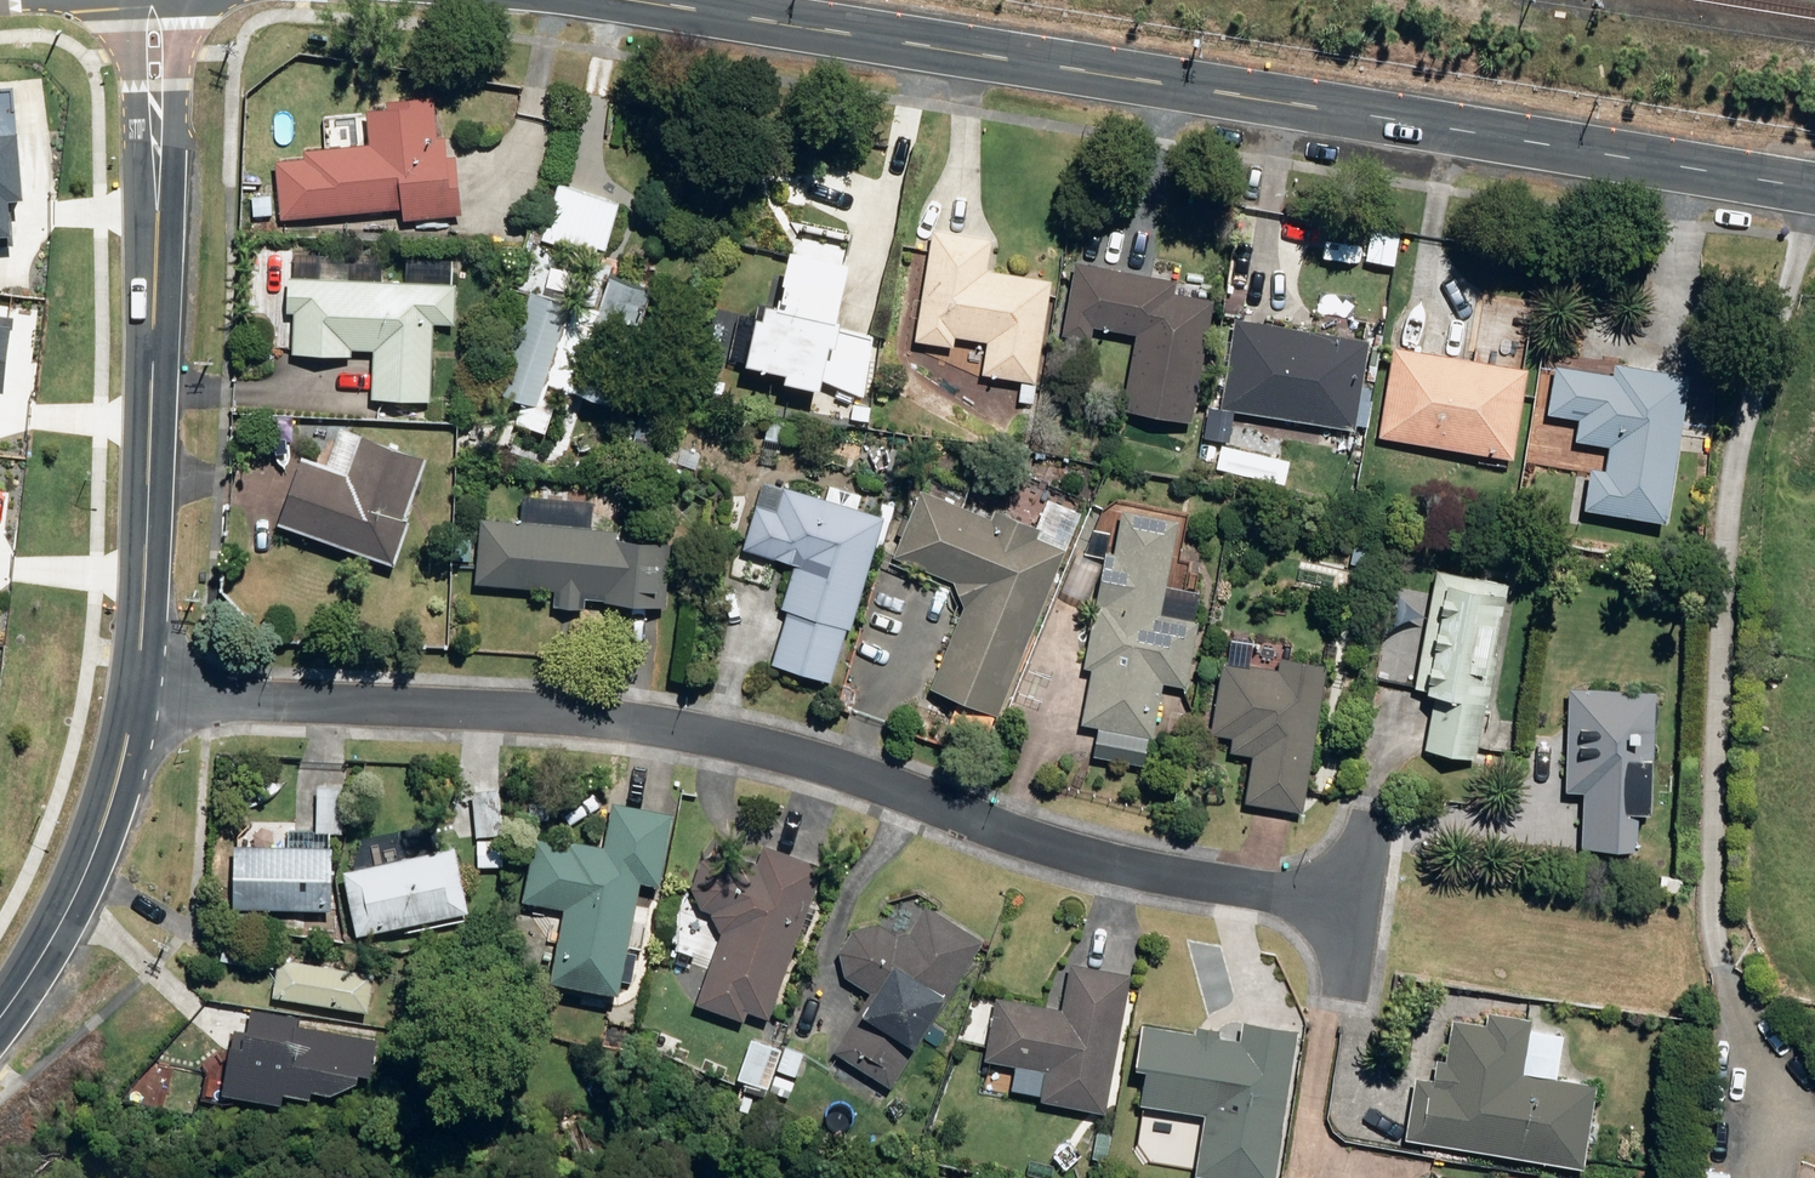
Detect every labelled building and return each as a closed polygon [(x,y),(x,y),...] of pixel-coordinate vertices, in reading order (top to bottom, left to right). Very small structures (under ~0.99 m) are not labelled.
[(13,234),(9,193),(27,191),(20,119),(3,121),(0,91),(0,235),(13,234)] [(397,210),(398,222),(458,216),(452,157),(445,158),(443,138),(434,138),(431,98),(383,103),(384,111),(363,113),(367,145),(300,152),(301,161),(272,164),(278,221),(397,210)] [(538,245),(594,260),(596,249),(604,252),(617,203),(553,187),(538,245)] [(981,376),(1033,384),(1049,283),(985,274),(990,242),(931,233),(914,342),(952,348),(954,339),(986,344),(981,376)] [(778,382),(812,390),(822,347),(828,348),(832,326),(828,325),(841,266),(784,254),(770,312),(761,310),(758,325),(751,323),(741,365),(780,374),(778,382)] [(369,402),(429,404),(432,326),(452,326),(455,264),(414,263),(414,284),(380,283),(381,261),(346,260),(346,282),(316,281),(316,258),(293,257),(291,280),(284,280),(284,315),(291,315),(289,356),(349,358),(349,352),(371,352),(369,402)] [(1121,411),(1189,424),(1212,301),(1172,294),(1175,283),(1073,264),(1060,335),(1090,341),(1092,327),(1135,336),(1121,411)] [(540,384),(611,408),(651,292),(607,277),(595,313),(569,304),(568,307),(527,293),(493,393),(533,406),(540,384)] [(1190,296),(1211,299),(1212,286),(1193,283),(1190,296)] [(0,315),(0,383),(6,383),(13,317),(0,315)] [(1494,347),(1505,348),(1514,340),(1514,330),(1507,321),(1496,319),(1488,327),(1487,339),(1494,347)] [(1219,411),(1353,434),(1368,343),(1234,321),(1219,411)] [(1377,439),(1510,461),(1525,370),(1392,349),(1377,439)] [(1582,511),(1663,524),(1688,377),(1613,364),(1611,378),(1553,369),(1545,415),(1577,421),(1574,442),(1606,448),(1602,472),(1589,469),(1582,511)] [(350,538),(396,555),(406,524),(402,523),(424,461),(355,437),(342,474),(297,458),(273,526),(345,552),(350,538)] [(646,482),(669,494),(684,466),(692,470),(698,459),(682,450),(674,465),(659,458),(646,482)] [(769,666),(828,684),(844,630),(848,631),(882,519),(854,512),(858,497),(828,488),(824,502),(781,490),(774,513),(754,506),(741,551),(793,566),(779,611),(786,612),(769,666)] [(928,691),(995,718),(1063,552),(1034,541),(1038,531),(993,512),(990,520),(920,491),(892,558),(952,582),(945,600),(962,608),(928,691)] [(556,611),(577,612),(578,595),(602,597),(601,606),(664,611),(669,546),(613,541),(614,532),(590,531),(592,506),(520,500),(518,524),(478,521),(472,585),(557,592),(556,611)] [(1079,727),(1151,739),(1160,685),(1185,689),(1195,622),(1158,616),(1174,522),(1117,512),(1110,554),(1103,553),(1085,670),(1088,670),(1079,727)] [(1424,753),(1474,761),(1484,703),(1488,704),(1496,654),(1494,653),(1505,584),(1433,572),(1414,689),(1426,691),(1424,697),(1433,699),(1424,753)] [(1179,617),(1195,619),(1199,590),(1183,588),(1179,617)] [(1243,804),(1299,813),(1324,668),(1277,660),(1276,673),(1221,664),(1209,735),(1232,739),(1230,754),(1251,758),(1243,804)] [(1580,853),(1633,854),(1634,815),(1651,816),(1653,692),(1602,691),(1602,696),(1585,696),(1585,691),(1566,690),(1564,792),(1581,792),(1580,853)] [(229,911),(326,913),(328,831),(341,832),(341,788),(315,787),(313,831),(286,831),(286,849),(231,848),(229,911)] [(470,797),(473,840),(499,838),(496,796),(470,797)] [(545,986),(614,1000),(637,885),(656,889),(671,817),(609,806),(601,849),(574,844),(573,847),(532,838),(518,904),(560,912),(545,986)] [(695,1006),(740,1023),(743,1014),(764,1022),(820,867),(761,846),(753,866),(718,854),(699,862),(690,889),(699,908),(713,913),(711,919),(720,938),(695,1006)] [(339,873),(353,940),(466,915),(452,849),(339,873)] [(832,1053),(887,1089),(981,944),(924,907),(907,935),(893,938),(875,927),(850,932),(837,952),(843,978),(869,996),(832,1053)] [(269,1001),(364,1016),(371,975),(349,972),(352,954),(332,951),(334,945),(316,942),(315,948),(298,945),(295,963),(275,960),(269,1001)] [(1039,1103),(1103,1115),(1129,977),(1069,965),(1060,1012),(993,1000),(982,1062),(1045,1074),(1039,1103)] [(373,1042),(293,1027),(294,1021),(250,1013),(245,1036),(231,1034),(219,1101),(274,1111),(276,1101),(302,1106),(304,1098),(325,1102),(351,1090),(352,1083),(365,1085),(373,1042)] [(1402,1141),(1581,1172),(1595,1089),(1552,1082),(1560,1037),(1529,1032),(1530,1022),(1488,1015),(1486,1028),(1450,1021),(1440,1083),(1413,1078),(1402,1141)] [(1199,1177),(1271,1177),(1297,1032),(1241,1022),(1238,1043),(1216,1039),(1217,1035),(1194,1031),(1193,1034),(1140,1025),(1132,1073),(1142,1075),(1137,1104),(1203,1116),(1192,1177),(1199,1177)] [(745,1085),(765,1092),(778,1053),(758,1047),(745,1085)] [(774,1072),(795,1079),(804,1055),(783,1047),(774,1072)]
